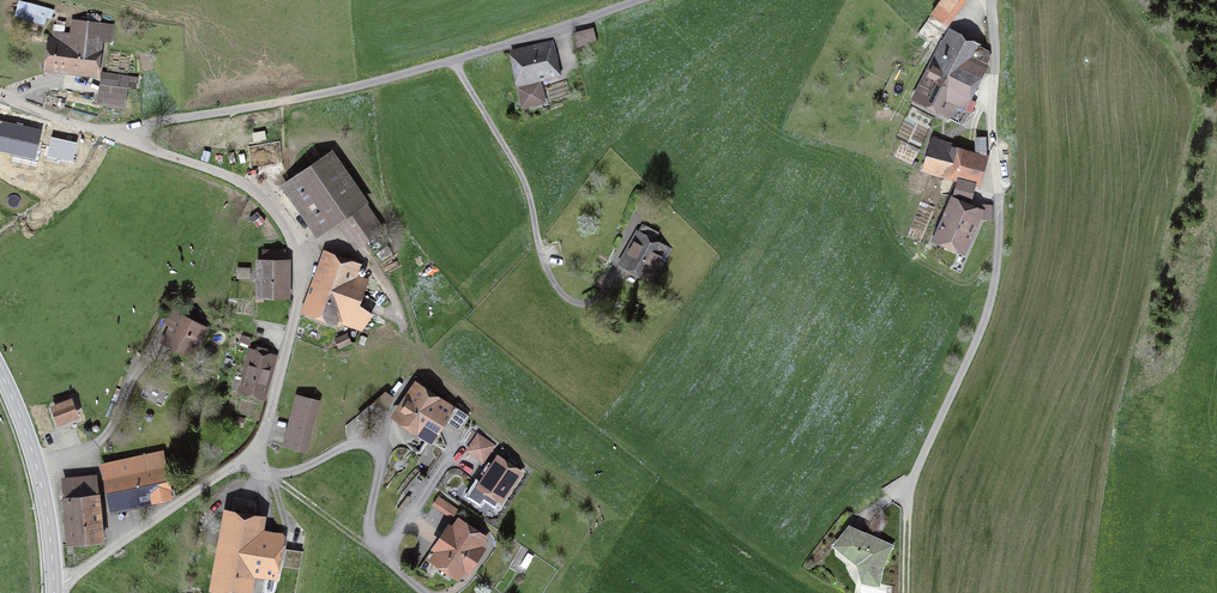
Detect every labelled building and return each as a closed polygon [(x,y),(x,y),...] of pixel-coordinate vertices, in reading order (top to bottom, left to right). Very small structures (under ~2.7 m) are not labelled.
[(960,0),(941,0),(931,15),(944,23),(960,0)] [(19,1),(16,14),(24,17),(24,18),(40,23),(41,21),(45,22),(46,17),(51,18),(54,10),(32,4),(32,5),(19,1)] [(54,32),(49,66),(70,69),(69,73),(93,76),(98,39),(110,40),(112,25),(100,23),(101,16),(87,14),(86,22),(76,20),(74,34),(54,32)] [(571,36),(574,50),(593,46),(590,31),(571,36)] [(988,52),(949,32),(943,43),(942,42),(932,60),(939,64),(935,72),(932,76),(926,73),(914,96),(945,112),(951,100),(964,107),(970,112),(975,103),(968,98),(989,58),(988,52)] [(516,47),(524,84),(538,80),(560,75),(554,51),(555,51),(554,48),(555,48),(553,39),(516,47)] [(108,74),(107,85),(126,87),(135,89),(136,78),(108,74)] [(543,102),(538,80),(524,84),(518,86),(523,107),(543,102)] [(123,105),(126,87),(107,85),(106,94),(98,93),(97,102),(123,105)] [(976,138),(976,153),(986,156),(985,138),(976,138)] [(978,185),(986,156),(976,153),(932,141),(923,170),(959,180),(954,197),(969,201),(974,184),(978,185)] [(322,230),(344,214),(364,201),(332,155),(284,188),(305,218),(311,213),(322,230)] [(963,251),(979,215),(966,210),(967,206),(953,200),(937,236),(939,237),(937,243),(949,247),(950,245),(963,251)] [(380,226),(364,201),(344,214),(361,239),(380,226)] [(921,239),(931,215),(918,210),(908,234),(921,239)] [(645,225),(623,264),(654,281),(671,249),(654,240),(658,232),(645,225)] [(257,267),(256,300),(262,300),(263,295),(284,296),(285,251),(263,251),(262,268),(257,267)] [(350,320),(360,328),(370,314),(364,308),(358,304),(367,281),(356,277),(360,266),(329,254),(309,310),(343,323),(347,323),(350,320)] [(173,327),(168,338),(192,350),(204,328),(180,315),(182,311),(172,306),(164,322),(173,327)] [(251,338),(243,335),(241,341),(249,344),(251,338)] [(247,374),(243,390),(262,395),(273,355),(265,352),(266,349),(259,347),(258,351),(249,348),(243,373),(247,374)] [(433,439),(447,418),(461,427),(467,418),(454,407),(420,385),(399,417),(433,439)] [(382,414),(393,397),(386,393),(371,406),(382,414)] [(298,397),(285,444),(305,450),(317,402),(298,397)] [(493,445),(478,435),(468,450),(483,460),(493,445)] [(104,464),(113,506),(168,495),(159,452),(104,464)] [(486,470),(487,473),(488,474),(481,484),(478,482),(469,495),(478,501),(481,495),(495,504),(500,497),(501,498),(518,473),(498,459),(493,467),(491,466),(488,467),(486,470)] [(65,514),(67,540),(103,537),(102,523),(97,523),(96,511),(101,510),(100,498),(98,498),(97,479),(65,481),(67,501),(63,501),(64,514),(65,514)] [(438,497),(433,505),(452,517),(457,510),(438,497)] [(213,566),(209,588),(210,589),(216,591),(217,586),(245,591),(248,573),(275,578),(282,536),(256,531),(258,520),(230,514),(221,567),(213,566)] [(482,538),(459,522),(453,531),(449,529),(422,569),(433,577),(436,573),(449,581),(455,573),(457,574),(464,565),(467,568),(480,550),(476,547),(482,538)] [(859,563),(863,580),(878,583),(881,566),(890,546),(850,528),(836,545),(859,563)] [(301,564),(302,547),(285,546),(284,563),(301,564)] [(520,552),(511,567),(525,575),(534,559),(520,552)]
